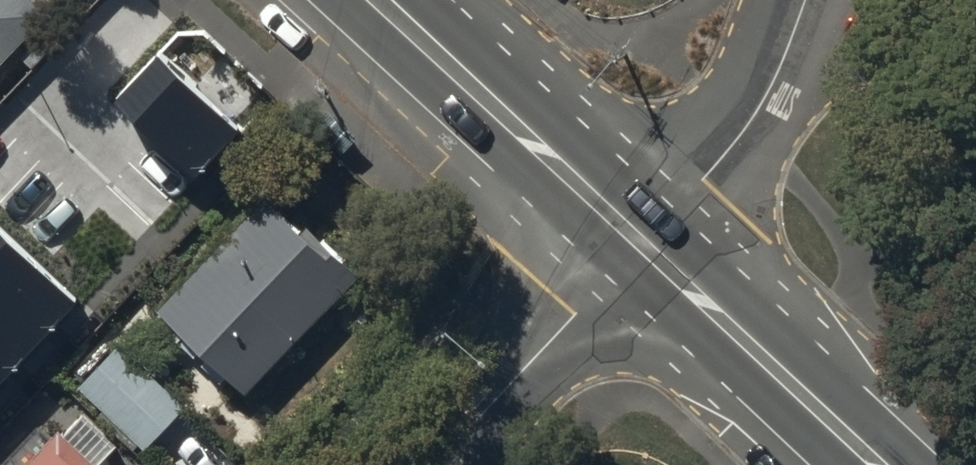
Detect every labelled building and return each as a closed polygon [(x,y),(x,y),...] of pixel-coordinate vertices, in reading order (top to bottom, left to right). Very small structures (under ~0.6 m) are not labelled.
[(40,0),(0,0),(0,51),(45,5),(40,0)] [(241,130),(159,54),(117,98),(198,175),(241,130)] [(354,268),(262,185),(153,304),(245,387),(354,268)] [(0,233),(0,379),(73,301),(0,233)] [(119,333),(77,377),(103,401),(97,408),(137,446),(184,396),(119,333)] [(58,425),(20,464),(89,464),(95,459),(58,425)]
